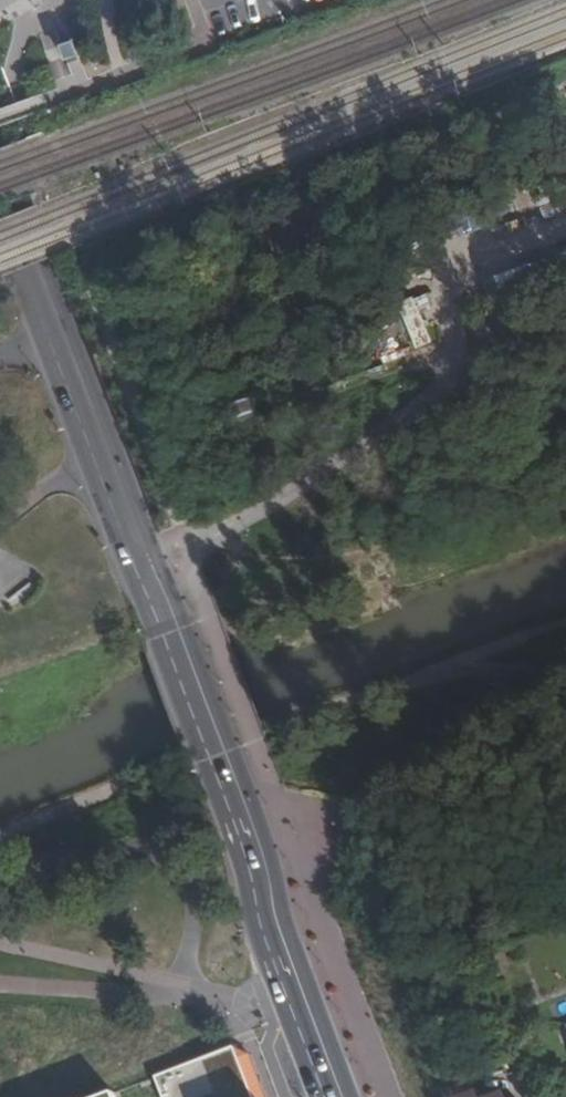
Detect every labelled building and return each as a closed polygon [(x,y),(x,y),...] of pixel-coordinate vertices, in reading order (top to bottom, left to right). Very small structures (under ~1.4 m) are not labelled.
[(141,341),(152,338),(147,324),(137,328),(141,341)] [(254,415),(249,402),(234,408),(239,421),(254,415)] [(447,766),(458,762),(451,745),(440,749),(447,766)] [(239,1045),(103,1096),(259,1096),(239,1045)] [(522,1067),(518,1055),(493,1065),(496,1073),(507,1068),(508,1073),(522,1067)] [(470,1074),(442,1084),(446,1096),(478,1096),(470,1074)]
